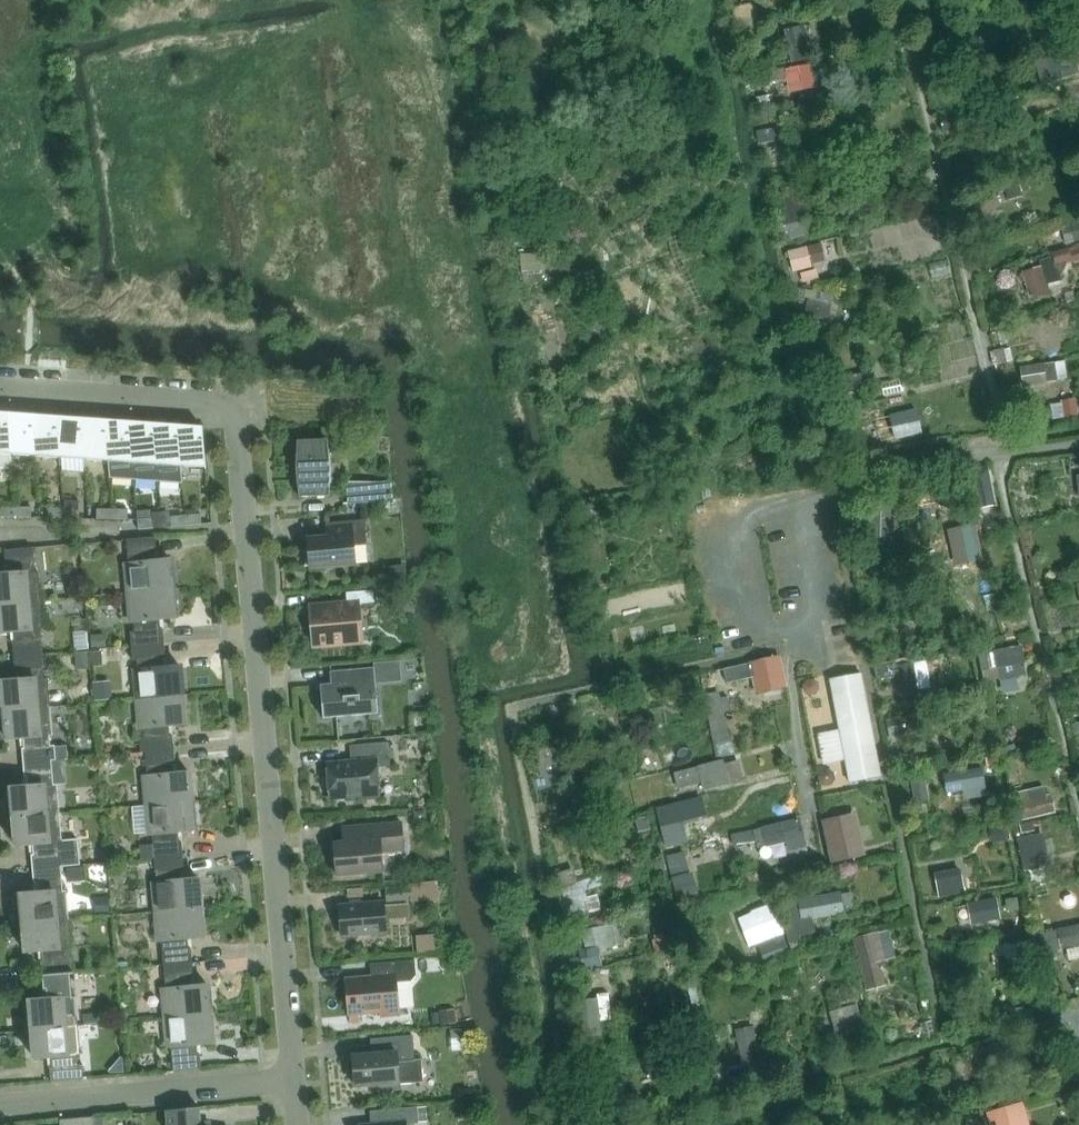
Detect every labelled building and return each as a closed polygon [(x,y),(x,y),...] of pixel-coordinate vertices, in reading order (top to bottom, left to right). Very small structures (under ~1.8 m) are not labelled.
[(762,40),(758,25),(740,29),(743,43),(762,40)] [(804,27),(784,31),(792,64),(812,59),(804,27)] [(1045,57),(1052,82),(1078,74),(1078,73),(1073,50),(1045,57)] [(809,66),(788,70),(792,93),(814,89),(809,66)] [(784,70),(762,72),(763,84),(785,82),(784,70)] [(773,110),(772,100),(754,103),(756,113),(773,110)] [(768,130),(757,132),(758,140),(769,138),(768,130)] [(904,135),(891,137),(893,152),(907,150),(904,135)] [(974,157),(954,162),(958,180),(978,175),(974,157)] [(1027,179),(1004,186),(1009,201),(1023,196),(1022,192),(1031,190),(1027,179)] [(805,186),(771,196),(774,206),(779,204),(784,223),(779,224),(783,237),(789,235),(790,240),(808,235),(804,220),(814,217),(805,186)] [(995,190),(973,199),(979,216),(980,215),(1002,206),(1000,202),(995,190)] [(1069,227),(1074,242),(1078,241),(1078,223),(1069,227)] [(821,243),(788,252),(793,273),(807,269),(807,266),(826,261),(821,243)] [(1022,272),(1030,299),(1032,299),(1050,294),(1047,285),(1062,281),(1060,275),(1061,275),(1066,263),(1078,260),(1078,249),(1069,252),(1068,249),(1052,253),(1053,258),(1040,261),(1042,267),(1026,271),(1022,272)] [(543,253),(521,255),(522,271),(544,270),(543,253)] [(800,274),(803,283),(806,282),(808,287),(820,284),(817,270),(800,274)] [(795,288),(793,300),(803,302),(806,290),(795,288)] [(809,298),(805,319),(808,319),(828,323),(833,295),(818,292),(816,299),(809,298)] [(991,352),(989,352),(993,367),(1008,363),(1004,349),(991,352)] [(1064,361),(1021,368),(1023,386),(1067,379),(1064,361)] [(1015,386),(1012,369),(1001,371),(1004,388),(1015,386)] [(867,373),(814,384),(817,401),(820,401),(870,390),(867,373)] [(903,392),(901,380),(884,384),(886,396),(903,392)] [(1076,399),(1061,401),(1062,403),(1064,418),(1078,415),(1076,399)] [(1053,420),(1064,418),(1062,403),(1050,405),(1053,420)] [(917,409),(889,415),(895,439),(922,433),(917,409)] [(0,411),(0,467),(13,468),(11,454),(8,413),(3,413),(3,411),(0,411)] [(36,456),(32,415),(27,415),(27,413),(16,414),(8,413),(11,454),(36,456)] [(60,458),(57,417),(51,416),(51,414),(40,416),(32,415),(36,456),(60,458)] [(60,458),(84,460),(81,419),(75,418),(75,416),(64,417),(57,417),(60,458)] [(84,460),(109,461),(105,420),(100,420),(100,418),(88,419),(81,419),(84,460)] [(109,461),(133,463),(130,422),(124,422),(124,420),(113,421),(105,420),(109,461)] [(133,463),(158,465),(154,424),(148,423),(148,422),(137,423),(130,422),(133,463)] [(158,465),(182,467),(179,426),(172,425),(172,423),(161,424),(154,424),(158,465)] [(207,477),(203,436),(203,427),(197,427),(196,425),(185,426),(179,426),(182,467),(205,468),(206,477),(207,477)] [(329,496),(330,468),(327,440),(297,441),(297,470),(299,498),(329,496)] [(972,480),(971,480),(977,510),(997,506),(990,475),(972,480)] [(346,503),(385,500),(384,483),(345,481),(346,503)] [(945,509),(943,485),(919,487),(923,521),(925,535),(933,534),(932,520),(942,519),(941,510),(945,509)] [(0,517),(16,517),(16,507),(0,507),(0,517)] [(16,517),(31,518),(32,508),(16,507),(16,517)] [(48,518),(64,518),(64,508),(49,508),(48,518)] [(64,518),(79,519),(80,509),(64,508),(64,518)] [(97,519),(112,519),(112,509),(97,509),(97,519)] [(112,519),(128,520),(128,510),(112,509),(112,519)] [(151,510),(137,511),(137,520),(152,518),(151,510)] [(186,526),(202,524),(201,514),(185,516),(186,526)] [(185,516),(170,517),(171,527),(186,526),(185,516)] [(154,528),(153,518),(152,518),(137,520),(138,530),(154,528)] [(310,569),(355,565),(353,545),(366,544),(364,520),(326,524),(327,537),(307,539),(308,551),(303,551),(305,567),(310,567),(310,569)] [(125,564),(127,593),(174,589),(171,560),(154,562),(154,552),(156,552),(155,537),(126,540),(129,564),(125,564)] [(41,601),(39,572),(35,572),(33,548),(5,550),(6,564),(8,564),(9,574),(0,575),(0,604),(41,601)] [(176,618),(174,589),(127,593),(130,622),(133,622),(134,632),(130,632),(131,646),(164,643),(163,629),(160,630),(160,619),(176,618)] [(317,645),(358,642),(355,604),(374,602),(373,591),(346,593),(347,605),(313,608),(317,645)] [(41,601),(0,604),(0,633),(14,632),(15,642),(13,642),(14,657),(42,654),(40,630),(44,629),(41,601)] [(914,622),(890,625),(892,642),(916,639),(914,622)] [(105,635),(91,636),(92,648),(106,647),(105,635)] [(166,658),(164,643),(131,646),(132,661),(137,660),(138,670),(134,671),(137,699),(183,695),(181,667),(164,668),(163,658),(166,658)] [(995,651),(994,651),(1000,681),(1026,675),(1020,646),(995,651)] [(102,651),(92,652),(93,668),(103,667),(102,651)] [(45,678),(42,654),(14,657),(15,671),(18,671),(19,681),(2,682),(4,711),(51,707),(48,678),(45,678)] [(779,657),(724,669),(726,683),(754,677),(755,684),(784,678),(779,657)] [(895,661),(874,664),(877,680),(897,677),(900,693),(917,690),(913,663),(897,665),(895,665),(895,661)] [(323,719),(378,714),(374,669),(387,668),(387,667),(330,672),(331,684),(320,685),(323,719)] [(862,674),(859,674),(830,680),(850,783),(882,777),(862,674)] [(705,695),(704,695),(716,758),(718,757),(735,754),(732,743),(730,744),(723,712),(732,710),(729,697),(721,699),(720,692),(715,693),(705,695)] [(169,726),(186,724),(183,695),(137,699),(139,728),(143,728),(144,738),(139,738),(140,753),(145,752),(174,750),(172,736),(170,736),(169,726)] [(62,735),(53,736),(51,707),(4,711),(7,740),(24,738),(24,748),(22,749),(23,763),(52,761),(65,760),(62,735)] [(887,719),(886,720),(889,738),(925,731),(922,713),(887,719)] [(390,766),(388,742),(349,746),(350,747),(351,747),(357,746),(359,761),(327,764),(330,799),(362,796),(362,800),(380,798),(377,768),(390,766)] [(541,776),(532,778),(535,791),(562,784),(560,773),(571,771),(565,743),(537,749),(535,750),(541,776)] [(175,764),(174,750),(145,752),(147,777),(144,777),(146,806),(192,802),(190,773),(173,775),(172,764),(175,764)] [(905,754),(895,757),(897,769),(907,766),(905,754)] [(676,773),(674,773),(678,789),(702,783),(704,791),(705,790),(730,784),(724,760),(697,766),(697,768),(676,773)] [(58,785),(54,785),(52,761),(23,763),(24,777),(27,777),(28,787),(11,789),(13,814),(60,811),(58,785)] [(981,769),(944,775),(946,792),(984,785),(981,769)] [(925,780),(910,783),(915,805),(930,801),(925,780)] [(1025,791),(1013,794),(1019,821),(1055,813),(1051,795),(1027,800),(1025,791)] [(701,797),(656,809),(665,848),(688,842),(684,824),(706,819),(701,797)] [(152,834),(154,859),(183,856),(182,842),(179,842),(178,832),(195,830),(192,802),(146,806),(149,834),(152,834)] [(32,869),(61,867),(80,865),(78,840),(63,842),(60,811),(13,814),(16,846),(33,845),(34,855),(31,855),(32,869)] [(854,814),(823,821),(832,862),(863,855),(854,814)] [(636,819),(639,832),(650,830),(647,817),(636,819)] [(800,819),(753,830),(757,848),(786,842),(788,850),(806,845),(800,819)] [(1033,822),(1020,826),(1022,834),(1035,831),(1033,822)] [(337,875),(383,871),(381,853),(404,851),(401,823),(353,827),(353,828),(361,827),(362,842),(334,844),(334,848),(330,851),(331,861),(336,863),(337,875)] [(1005,826),(989,828),(992,844),(1007,841),(1005,826)] [(587,849),(582,827),(543,836),(548,859),(587,849)] [(1019,839),(1017,839),(1024,871),(1025,871),(1047,866),(1041,834),(1019,839)] [(683,852),(667,857),(671,873),(687,869),(683,852)] [(153,883),(156,912),(202,908),(199,879),(182,881),(182,871),(184,870),(183,856),(154,859),(156,883),(153,883)] [(664,863),(654,864),(656,878),(666,877),(664,863)] [(63,891),(61,867),(32,869),(34,883),(36,883),(37,893),(20,895),(23,923),(69,919),(67,891),(63,891)] [(86,881),(85,867),(68,869),(69,883),(86,881)] [(573,869),(551,876),(555,888),(577,881),(573,869)] [(602,875),(556,889),(566,922),(586,916),(585,914),(601,909),(598,895),(587,897),(585,891),(605,885),(602,875)] [(961,876),(935,880),(939,898),(964,893),(961,876)] [(803,896),(800,880),(782,884),(785,899),(803,896)] [(411,886),(386,888),(387,903),(413,901),(411,886)] [(802,919),(784,923),(788,944),(800,942),(798,935),(814,932),(812,920),(843,914),(839,893),(800,901),(799,901),(802,919)] [(96,915),(109,914),(108,898),(95,899),(96,915)] [(996,899),(967,904),(971,924),(1000,919),(996,899)] [(342,936),(386,932),(385,922),(410,920),(409,904),(384,906),(383,903),(339,906),(342,936)] [(747,916),(739,919),(750,949),(759,946),(766,964),(789,954),(781,934),(783,933),(778,920),(772,922),(765,905),(752,910),(754,914),(751,914),(747,916)] [(204,937),(202,908),(156,912),(158,941),(162,940),(164,965),(192,962),(191,948),(188,948),(187,938),(204,937)] [(598,917),(587,920),(589,929),(600,926),(598,917)] [(42,976),(70,973),(75,973),(74,958),(69,959),(68,949),(72,948),(69,919),(23,923),(25,952),(42,951),(43,961),(40,961),(42,976)] [(580,957),(570,960),(573,975),(602,968),(598,950),(625,944),(620,922),(600,926),(589,929),(582,931),(586,950),(579,952),(580,957)] [(1034,937),(1039,960),(1058,956),(1057,949),(1078,943),(1078,926),(1034,937)] [(879,934),(855,939),(867,990),(884,986),(878,962),(885,960),(879,934)] [(381,1017),(399,1015),(396,983),(411,981),(416,975),(414,960),(370,964),(371,977),(346,979),(350,1024),(351,1023),(350,1015),(381,1012),(381,1017)] [(193,977),(192,962),(164,965),(166,989),(162,990),(165,1018),(211,1014),(208,986),(192,987),(191,977),(193,977)] [(713,969),(699,973),(702,982),(715,978),(713,969)] [(697,984),(692,970),(674,975),(677,989),(697,984)] [(72,997),(70,973),(42,976),(43,990),(46,990),(46,1000),(30,1001),(32,1030),(78,1026),(76,997),(72,997)] [(696,987),(688,989),(692,1003),(700,1001),(696,987)] [(833,1003),(829,1004),(831,1012),(830,1012),(838,1038),(839,1038),(864,1030),(851,987),(830,993),(833,1003)] [(597,999),(576,1001),(580,1037),(601,1034),(597,999)] [(455,1010),(441,1011),(442,1025),(456,1024),(455,1010)] [(83,1014),(83,1024),(97,1023),(96,1013),(83,1014)] [(197,1044),(214,1043),(211,1014),(165,1018),(168,1047),(171,1047),(173,1071),(202,1069),(200,1054),(197,1055),(197,1044)] [(81,1055),(78,1026),(32,1030),(35,1059),(51,1057),(52,1067),(50,1068),(51,1082),(84,1079),(83,1065),(78,1065),(77,1055),(81,1055)] [(754,1027),(736,1030),(743,1071),(761,1068),(754,1027)] [(464,1030),(451,1031),(452,1039),(465,1038),(464,1030)] [(422,1061),(415,1061),(413,1036),(370,1039),(371,1040),(379,1039),(380,1054),(352,1056),(353,1059),(349,1062),(350,1072),(354,1074),(355,1086),(379,1084),(380,1091),(400,1089),(400,1084),(423,1082),(422,1061)] [(1003,1042),(976,1049),(977,1058),(997,1052),(998,1056),(1006,1054),(1003,1042)] [(956,1080),(943,1084),(948,1101),(960,1097),(956,1080)] [(986,1112),(988,1123),(995,1121),(996,1124),(1024,1124),(1018,1103),(986,1112)] [(406,1124),(418,1123),(418,1120),(426,1120),(425,1109),(417,1110),(417,1107),(370,1111),(371,1124),(406,1124)] [(201,1124),(199,1108),(166,1111),(167,1124),(206,1124),(201,1124)]
